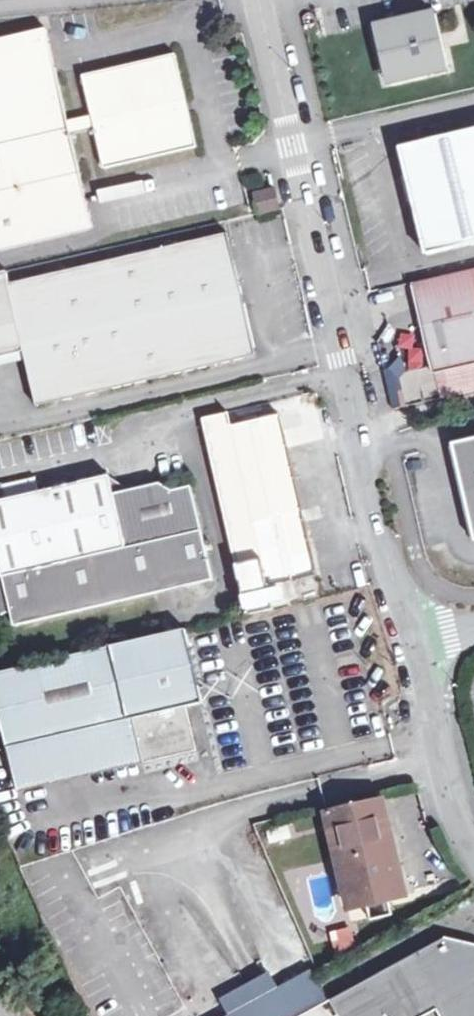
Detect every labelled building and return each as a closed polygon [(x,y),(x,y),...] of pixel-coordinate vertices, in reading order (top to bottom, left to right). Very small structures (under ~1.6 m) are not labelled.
[(435,12),(382,24),(386,40),(377,42),(382,63),(390,61),(394,77),(447,65),(435,12)] [(90,229),(69,135),(66,122),(45,31),(0,41),(0,249),(90,229)] [(90,116),(93,129),(103,170),(196,149),(174,56),(81,77),(90,116)] [(93,129),(90,116),(66,122),(69,135),(93,129)] [(424,245),(473,233),(473,132),(402,149),(424,245)] [(255,194),(259,213),(282,208),(277,190),(255,194)] [(0,274),(0,358),(26,352),(39,407),(258,356),(228,233),(10,285),(7,272),(0,274)] [(424,245),(426,256),(473,245),(473,233),(424,245)] [(418,304),(473,291),(473,271),(414,284),(418,304)] [(418,304),(433,370),(473,361),(473,291),(418,304)] [(321,573),(282,414),(235,426),(273,583),(321,573)] [(454,444),(473,530),(473,439),(454,444)] [(17,610),(21,626),(219,578),(197,484),(175,489),(166,483),(119,493),(115,476),(0,500),(0,614),(17,610)] [(184,706),(198,702),(181,629),(0,671),(0,731),(4,747),(14,791),(138,763),(194,750),(184,706)] [(369,905),(390,901),(406,897),(383,801),(330,813),(353,909),(369,905)] [(394,915),(390,901),(369,905),(373,920),(394,915)] [(332,947),(355,945),(352,926),(330,929),(332,947)] [(332,999),(332,1000),(341,1015),(412,1015),(442,999),(451,1015),(473,1015),(473,949),(442,940),(332,999)] [(332,1000),(318,1007),(302,977),(230,1015),(341,1015),(332,1000)] [(439,1009),(443,1015),(451,1015),(442,999),(412,1015),(427,1015),(439,1009)]
